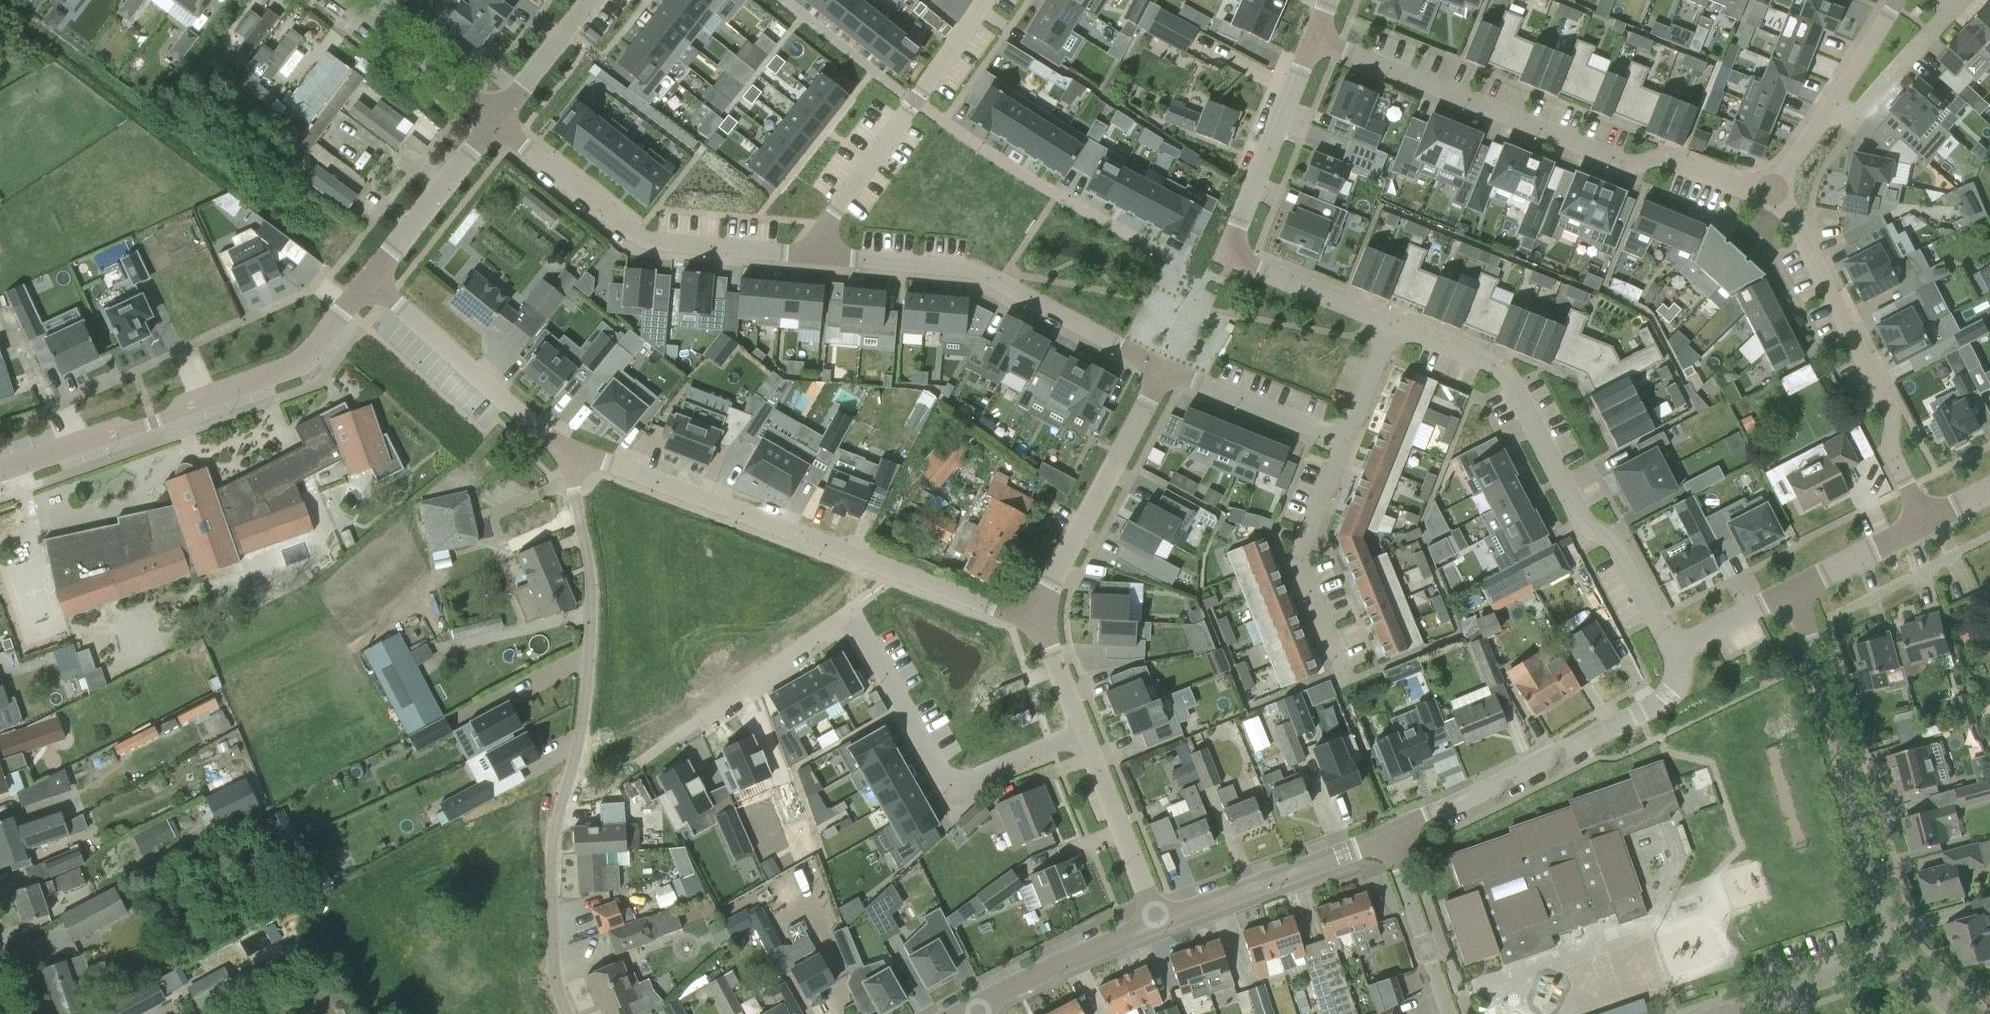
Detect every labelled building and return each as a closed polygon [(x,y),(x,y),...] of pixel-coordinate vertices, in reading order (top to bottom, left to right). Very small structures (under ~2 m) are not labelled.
[(61,2),(76,11),(83,0),(63,0),(61,2)] [(129,22),(146,0),(127,0),(117,13),(129,22)] [(177,1),(198,17),(211,0),(177,0),(177,1)] [(245,6),(253,11),(261,0),(249,0),(245,6)] [(503,0),(468,0),(465,4),(464,5),(495,28),(494,29),(497,31),(508,16),(504,13),(509,8),(502,3),(504,1),(503,0)] [(666,2),(702,30),(714,15),(694,0),(667,0),(666,2)] [(714,15),(726,0),(694,0),(714,15)] [(802,0),(820,14),(831,0),(802,0)] [(820,14),(835,27),(856,0),(831,0),(820,14)] [(835,27),(851,39),(873,11),(859,0),(856,0),(835,27)] [(1066,0),(1046,0),(1039,12),(1069,31),(1082,10),(1066,0)] [(1082,10),(1089,0),(1066,0),(1082,10)] [(1150,2),(1145,0),(1133,0),(1123,19),(1137,27),(1150,2)] [(1251,10),(1251,8),(1276,20),(1285,0),(1231,0),(1251,10)] [(1422,0),(1374,0),(1381,2),(1376,13),(1397,21),(1402,11),(1415,16),(1422,0)] [(1462,10),(1466,0),(1436,0),(1462,10)] [(1595,12),(1607,17),(1614,0),(1600,0),(1595,12)] [(1707,0),(1684,0),(1705,8),(1708,0),(1707,0)] [(1738,21),(1746,3),(1747,0),(1707,0),(1708,0),(1725,7),(1721,14),(1738,21)] [(1798,19),(1821,29),(1821,30),(1831,34),(1840,13),(1841,12),(1840,12),(1841,10),(1830,6),(1832,0),(1805,0),(1798,19)] [(464,5),(465,4),(462,2),(455,12),(452,10),(441,7),(438,10),(426,26),(456,49),(457,48),(455,47),(462,38),(469,43),(469,44),(479,52),(490,36),(489,35),(494,29),(495,28),(464,5)] [(666,2),(654,17),(690,45),(702,30),(666,2)] [(920,3),(912,12),(918,17),(926,8),(920,3)] [(1554,14),(1565,18),(1569,8),(1558,4),(1554,14)] [(1989,5),(1964,32),(1982,49),(1989,56),(1989,5)] [(926,8),(918,17),(933,29),(940,20),(926,8)] [(1221,21),(1216,34),(1236,43),(1241,32),(1266,43),(1276,20),(1251,8),(1251,10),(1242,29),(1225,22),(1221,21)] [(1569,8),(1565,18),(1576,23),(1580,13),(1569,8)] [(1159,10),(1146,33),(1184,53),(1196,30),(1159,10)] [(56,11),(48,22),(53,26),(62,14),(56,11)] [(237,49),(249,58),(278,21),(267,12),(260,20),(248,11),(233,31),(244,39),(237,49)] [(873,11),(851,39),(866,51),(889,23),(873,11)] [(1520,78),(1534,44),(1515,36),(1522,19),(1504,11),(1497,29),(1498,29),(1484,63),(1485,64),(1520,78)] [(1057,51),(1069,31),(1039,12),(1026,33),(1045,45),(1038,55),(1058,68),(1065,56),(1057,51)] [(1209,20),(1197,13),(1191,25),(1203,31),(1209,20)] [(1749,13),(1744,24),(1759,30),(1764,19),(1749,13)] [(1821,30),(1821,29),(1798,19),(1788,15),(1779,38),(1812,51),(1815,43),(1821,30)] [(654,17),(642,32),(678,60),(690,45),(654,17)] [(1610,30),(1621,34),(1625,25),(1614,20),(1610,30)] [(1498,29),(1497,29),(1479,22),(1464,61),(1483,69),(1485,64),(1484,63),(1498,29)] [(1664,40),(1669,28),(1654,22),(1649,34),(1664,40)] [(889,23),(866,51),(882,64),(904,35),(889,23)] [(1687,49),(1692,37),(1669,28),(1664,40),(1687,49)] [(1692,37),(1687,49),(1698,54),(1707,33),(1696,28),(1692,37)] [(168,54),(180,63),(199,38),(187,29),(168,54)] [(267,62),(278,71),(302,39),(291,30),(267,62)] [(642,32),(630,47),(666,75),(678,60),(642,32)] [(1982,49),(1964,32),(1938,59),(1948,68),(1939,78),(1947,86),(1958,97),(1976,78),(1965,68),(1982,49)] [(1119,62),(1130,40),(1119,33),(1106,54),(1119,62)] [(1626,42),(1637,47),(1641,37),(1630,33),(1626,42)] [(761,35),(753,47),(765,57),(774,46),(761,35)] [(904,35),(882,64),(899,78),(922,49),(904,35)] [(1735,46),(1738,48),(1745,50),(1749,40),(1739,36),(1735,46)] [(1637,47),(1648,51),(1652,42),(1641,37),(1637,47)] [(1804,73),(1803,73),(1812,51),(1779,38),(1770,60),(1804,74),(1804,73)] [(1594,48),(1576,40),(1569,58),(1570,58),(1556,92),(1557,93),(1592,107),(1606,73),(1587,65),(1594,48)] [(1520,78),(1518,83),(1536,90),(1552,51),(1534,44),(1520,78)] [(1730,69),(1738,48),(1735,46),(1729,44),(1721,63),(1721,65),(1730,69)] [(630,47),(616,65),(635,79),(627,90),(630,92),(635,96),(640,100),(648,106),(657,95),(653,92),(666,75),(630,47)] [(1020,51),(1012,63),(1027,72),(1028,70),(1034,60),(1020,51)] [(1569,58),(1552,51),(1536,90),(1555,97),(1557,93),(1556,92),(1570,58),(1569,58)] [(1680,64),(1691,69),(1695,59),(1684,54),(1680,64)] [(775,55),(770,62),(780,69),(785,63),(775,55)] [(236,82),(243,73),(224,58),(217,68),(236,82)] [(1695,59),(1691,69),(1702,73),(1706,63),(1695,59)] [(1034,60),(1028,70),(1046,82),(1047,80),(1052,72),(1034,60)] [(1784,92),(1795,97),(1804,74),(1770,60),(1761,81),(1761,82),(1784,92)] [(770,62),(765,68),(775,75),(780,69),(770,62)] [(1624,80),(1620,88),(1610,114),(1611,114),(1646,128),(1646,129),(1660,94),(1641,87),(1648,69),(1630,62),(1623,80),(1624,80)] [(287,105),(311,123),(349,73),(338,64),(328,76),(316,66),(293,96),(287,105)] [(594,65),(588,72),(596,78),(601,71),(594,65)] [(1730,69),(1721,65),(1714,81),(1724,84),(1730,69)] [(988,131),(1008,101),(1014,92),(1015,91),(985,72),(965,103),(975,109),(968,121),(988,133),(989,131),(988,131)] [(1060,77),(1052,72),(1047,80),(1065,92),(1072,80),(1060,77)] [(1624,80),(1623,80),(1606,73),(1592,107),(1590,112),(1609,119),(1611,114),(1610,114),(1620,88),(1624,80)] [(807,91),(835,114),(849,97),(820,75),(807,91)] [(1742,100),(1775,114),(1784,92),(1761,82),(1761,81),(1751,77),(1742,100)] [(1967,104),(1958,97),(1947,86),(1939,95),(1920,78),(1905,95),(1936,122),(1936,121),(1947,110),(1955,117),(1967,104)] [(741,88),(730,79),(722,89),(734,98),(741,88)] [(1367,119),(1377,95),(1342,81),(1332,105),(1328,116),(1355,127),(1349,140),(1375,150),(1384,126),(1367,119)] [(340,111),(354,92),(345,84),(330,104),(340,111)] [(278,99),(259,85),(252,94),(270,109),(276,101),(278,99)] [(630,92),(620,85),(615,92),(624,100),(630,92)] [(751,85),(746,92),(756,99),(761,93),(751,85)] [(795,106),(824,129),(835,114),(807,91),(795,106)] [(629,103),(635,96),(630,92),(624,100),(629,103)] [(746,92),(741,98),(751,105),(756,99),(746,92)] [(1007,142),(1031,103),(1014,92),(1008,101),(988,131),(989,131),(1007,142)] [(1660,94),(1646,129),(1646,128),(1644,133),(1662,141),(1669,123),(1678,102),(1660,94)] [(1936,152),(1950,135),(1951,134),(1936,121),(1936,122),(1905,95),(1903,98),(1899,95),(1890,105),(1893,108),(1891,111),(1910,128),(1901,139),(1920,156),(1920,157),(1929,165),(1939,154),(1936,152)] [(634,107),(640,100),(635,96),(629,103),(634,107)] [(1722,101),(1710,96),(1704,111),(1717,116),(1722,101)] [(649,107),(640,100),(634,107),(644,114),(649,107)] [(1775,114),(1742,100),(1733,123),(1767,136),(1767,135),(1770,128),(1775,114)] [(276,101),(270,109),(280,116),(286,109),(276,101)] [(394,129),(402,118),(381,101),(372,112),(357,101),(348,114),(394,149),(404,136),(394,129)] [(552,131),(572,147),(595,117),(576,101),(552,131)] [(1206,116),(1187,109),(1187,106),(1176,102),(1168,124),(1231,148),(1244,116),(1211,103),(1206,116)] [(1678,102),(1669,123),(1662,141),(1680,148),(1696,109),(1678,102)] [(1025,154),(1050,115),(1031,103),(1007,142),(1025,154)] [(824,129),(795,106),(783,121),(812,144),(824,129)] [(648,118),(654,110),(649,107),(644,114),(648,118)] [(309,123),(291,109),(284,119),(302,133),(309,123)] [(653,121),(659,114),(654,110),(648,118),(653,121)] [(1115,111),(1109,122),(1128,133),(1134,123),(1115,111)] [(711,113),(699,128),(711,137),(718,128),(723,122),(711,113)] [(668,121),(659,114),(653,121),(663,129),(668,121)] [(728,115),(723,122),(732,129),(737,123),(728,115)] [(1043,165),(1068,127),(1050,115),(1025,154),(1027,155),(1043,165)] [(315,143),(329,124),(320,117),(306,136),(315,143)] [(572,147),(591,161),(614,132),(595,117),(572,147)] [(1439,168),(1456,124),(1444,119),(1444,120),(1445,121),(1444,122),(1432,117),(1421,143),(1403,136),(1389,171),(1413,181),(1421,161),(1439,168)] [(678,128),(668,121),(663,129),(672,136),(678,128)] [(812,144),(783,121),(771,137),(800,159),(812,144)] [(643,134),(648,127),(642,122),(637,129),(643,134)] [(723,122),(718,128),(727,135),(732,129),(723,122)] [(1733,123),(1724,146),(1758,160),(1758,158),(1759,158),(1759,157),(1767,136),(1733,123)] [(1468,129),(1456,124),(1439,168),(1455,175),(1450,186),(1456,189),(1451,203),(1464,208),(1465,207),(1481,167),(1469,162),(1479,136),(1466,131),(1467,130),(1468,130),(1468,129)] [(1062,177),(1087,139),(1068,127),(1043,165),(1062,177)] [(688,136),(678,128),(672,136),(682,143),(688,136)] [(1701,152),(1707,135),(1695,130),(1688,146),(1701,152)] [(614,132),(591,161),(609,176),(633,147),(614,132)] [(697,143),(688,136),(682,143),(692,150),(697,143)] [(760,152),(788,174),(800,159),(771,137),(760,152)] [(1891,184),(1895,162),(1912,166),(1920,157),(1920,156),(1901,139),(1900,138),(1882,159),(1855,153),(1851,175),(1876,180),(1876,181),(1891,184)] [(1481,167),(1465,207),(1478,212),(1486,193),(1497,188),(1511,194),(1527,155),(1518,151),(1519,149),(1508,144),(1507,147),(1503,146),(1494,169),(1482,164),(1481,167)] [(633,147),(609,176),(628,191),(652,162),(633,147)] [(1183,147),(1176,161),(1195,171),(1201,158),(1183,147)] [(344,164),(371,180),(381,164),(354,148),(344,164)] [(291,175),(305,156),(296,149),(282,168),(291,175)] [(1107,150),(1086,191),(1105,201),(1121,169),(1122,170),(1127,161),(1107,150)] [(788,174),(760,152),(746,168),(775,191),(788,174)] [(1302,181),(1336,195),(1348,167),(1336,162),(1336,160),(1335,162),(1313,153),(1302,181)] [(1535,240),(1537,234),(1551,199),(1554,193),(1542,188),(1551,165),(1548,163),(1549,161),(1538,156),(1536,159),(1527,155),(1511,194),(1509,199),(1524,206),(1529,216),(1521,235),(1535,240)] [(652,162),(628,191),(647,207),(671,177),(652,162)] [(304,180),(346,210),(358,194),(315,164),(304,180)] [(1121,169),(1105,201),(1124,211),(1141,179),(1122,170),(1121,169)] [(1551,199),(1537,234),(1551,239),(1556,226),(1578,235),(1577,237),(1578,238),(1584,224),(1583,224),(1599,184),(1597,183),(1599,179),(1586,174),(1585,178),(1575,174),(1563,204),(1551,199)] [(1882,210),(1868,217),(1876,181),(1876,180),(1851,175),(1843,211),(1851,213),(1850,217),(1842,215),(1839,232),(1846,247),(1857,242),(1886,227),(1890,225),(1882,210)] [(1141,179),(1124,211),(1143,221),(1160,190),(1141,179)] [(1611,223),(1623,194),(1613,190),(1615,186),(1602,181),(1601,185),(1599,184),(1583,224),(1584,224),(1593,228),(1589,240),(1591,245),(1599,248),(1597,252),(1611,258),(1623,228),(1611,223)] [(1967,225),(1987,215),(1973,183),(1954,191),(1961,205),(1958,207),(1967,225)] [(1160,190),(1143,221),(1162,231),(1179,199),(1160,190)] [(1947,195),(1925,190),(1931,203),(1947,195)] [(522,202),(537,214),(544,206),(529,193),(522,202)] [(1199,238),(1211,214),(1180,197),(1179,199),(1162,231),(1161,233),(1182,244),(1188,232),(1199,238)] [(1320,244),(1327,225),(1339,230),(1347,212),(1309,197),(1303,213),(1296,210),(1294,217),(1288,215),(1279,238),(1296,245),(1296,246),(1300,247),(1297,253),(1317,261),(1323,245),(1320,244)] [(1641,259),(1651,240),(1663,210),(1650,205),(1651,203),(1650,202),(1649,204),(1642,201),(1631,230),(1629,230),(1620,251),(1641,259)] [(1663,210),(1651,240),(1671,248),(1683,218),(1670,213),(1671,211),(1670,211),(1669,212),(1663,210)] [(1395,228),(1399,218),(1387,213),(1383,223),(1395,228)] [(1683,218),(1671,248),(1690,256),(1691,256),(1702,228),(1703,228),(1704,226),(1690,221),(1691,219),(1690,219),(1689,220),(1683,218)] [(464,220),(459,227),(465,232),(471,226),(464,220)] [(241,293),(256,287),(257,289),(266,284),(265,282),(280,275),(273,259),(278,252),(280,253),(290,240),(265,221),(255,234),(261,239),(256,244),(237,253),(234,247),(218,255),(232,283),(236,281),(241,293)] [(1413,235),(1416,225),(1405,221),(1401,230),(1413,235)] [(1458,224),(1454,234),(1463,237),(1467,228),(1458,224)] [(1424,239),(1428,230),(1416,225),(1413,235),(1424,239)] [(1690,284),(1725,246),(1725,245),(1721,242),(1723,240),(1707,226),(1706,229),(1703,228),(1702,228),(1691,256),(1690,256),(1688,260),(1678,272),(1690,284)] [(1846,265),(1842,267),(1851,283),(1854,281),(1855,283),(1892,264),(1902,259),(1895,244),(1886,227),(1862,239),(1868,252),(1845,263),(1846,265)] [(95,256),(102,268),(130,251),(124,240),(95,256)] [(1467,256),(1470,247),(1459,242),(1455,252),(1467,256)] [(1717,287),(1741,260),(1742,261),(1743,259),(1726,243),(1725,245),(1725,246),(1690,284),(1706,298),(1717,287)] [(1424,311),(1438,277),(1419,269),(1426,252),(1408,244),(1401,262),(1388,296),(1423,310),(1424,311)] [(1478,261),(1482,251),(1470,247),(1467,256),(1478,261)] [(1350,287),(1368,294),(1384,255),(1365,248),(1350,287)] [(136,253),(122,260),(134,285),(148,279),(136,253)] [(1496,268),(1500,259),(1488,254),(1484,264),(1486,264),(1496,268)] [(1401,262),(1384,255),(1368,294),(1386,301),(1388,296),(1401,262)] [(1892,264),(1855,283),(1865,303),(1918,276),(1908,256),(1902,259),(1892,264)] [(1717,287),(1730,298),(1734,296),(1734,295),(1761,281),(1759,278),(1762,276),(1746,262),(1745,264),(1742,261),(1741,260),(1717,287)] [(1944,263),(1922,274),(1928,285),(1949,274),(1944,263)] [(1486,264),(1482,274),(1495,279),(1499,270),(1496,268),(1486,264)] [(1980,272),(1989,290),(1989,289),(1989,267),(1980,272)] [(668,300),(652,299),(654,271),(625,269),(622,307),(642,309),(640,339),(663,357),(663,356),(664,346),(668,300)] [(1538,285),(1542,276),(1531,271),(1527,281),(1538,285)] [(585,272),(574,286),(588,297),(593,292),(593,279),(585,272)] [(1460,325),(1495,339),(1496,340),(1509,306),(1491,298),(1498,280),(1495,279),(1482,274),(1480,273),(1473,291),(1460,325)] [(710,301),(712,277),(682,274),(678,314),(698,316),(697,330),(722,333),(724,302),(710,301)] [(1586,275),(1582,285),(1596,291),(1601,281),(1586,275)] [(471,321),(474,318),(487,328),(491,323),(504,333),(519,316),(496,298),(500,293),(487,282),(483,286),(471,277),(470,278),(467,276),(458,288),(460,290),(449,303),(471,321)] [(1550,290),(1553,280),(1542,276),(1538,285),(1550,290)] [(1421,315),(1440,323),(1456,284),(1438,277),(1424,311),(1423,310),(1421,315)] [(758,321),(761,281),(740,279),(736,320),(757,321),(758,321)] [(1620,295),(1625,286),(1626,284),(1612,279),(1608,289),(1620,295)] [(1761,281),(1734,295),(1734,296),(1744,314),(1773,300),(1770,294),(1771,293),(1771,292),(1769,293),(1762,280),(1761,281)] [(525,302),(546,319),(564,298),(542,281),(525,302)] [(778,318),(781,282),(761,281),(758,321),(757,321),(756,326),(779,328),(780,318),(778,318)] [(799,320),(802,284),(781,282),(778,318),(780,318),(798,320),(799,320)] [(1652,283),(1647,290),(1655,296),(1660,288),(1652,283)] [(819,332),(823,286),(802,284),(799,320),(798,320),(797,330),(819,332)] [(1473,291),(1456,284),(1440,323),(1458,330),(1460,325),(1473,291)] [(1574,300),(1578,290),(1566,285),(1563,295),(1574,300)] [(1628,299),(1632,289),(1625,286),(1620,295),(1628,299)] [(860,335),(864,290),(842,288),(841,302),(828,301),(826,327),(839,329),(838,333),(860,335)] [(894,338),(897,312),(884,311),(885,292),(864,290),(860,335),(894,338)] [(1585,304),(1589,294),(1578,290),(1574,300),(1585,304)] [(1900,315),(1877,326),(1887,346),(1924,327),(1916,312),(1927,307),(1918,290),(1894,302),(1900,315)] [(117,335),(123,348),(125,347),(127,351),(140,345),(138,341),(148,336),(142,321),(151,317),(140,293),(100,311),(111,333),(113,332),(115,336),(117,335)] [(923,331),(926,295),(904,293),(901,334),(923,336),(924,331),(923,331)] [(943,333),(946,297),(926,295),(923,331),(924,331),(942,333),(943,333)] [(964,344),(968,299),(946,297),(943,333),(942,333),(941,342),(964,344)] [(13,307),(30,343),(47,336),(30,299),(13,307)] [(1773,300),(1744,314),(1754,334),(1782,319),(1780,313),(1781,312),(1781,311),(1779,312),(1773,300)] [(1660,317),(1668,324),(1680,310),(1673,303),(1667,309),(1660,317)] [(1654,311),(1660,317),(1667,309),(1661,304),(1654,311)] [(1527,313),(1509,306),(1496,340),(1495,339),(1493,344),(1512,352),(1527,313)] [(1563,327),(1549,361),(1550,361),(1583,375),(1597,341),(1580,334),(1587,316),(1569,309),(1562,327),(1563,327)] [(1512,352),(1529,359),(1545,320),(1527,313),(1512,352)] [(1005,371),(1028,329),(1006,317),(991,343),(979,337),(967,361),(980,368),(984,361),(1005,373),(1006,371),(1005,371)] [(1782,319),(1754,334),(1763,353),(1792,338),(1789,333),(1791,332),(1790,331),(1789,331),(1782,319)] [(1983,319),(1954,334),(1961,348),(1971,344),(1989,334),(1983,319)] [(1563,327),(1562,327),(1545,320),(1529,359),(1548,366),(1550,361),(1549,361),(1563,327)] [(1897,366),(1948,340),(1938,320),(1924,327),(1887,346),(1897,366)] [(83,323),(44,341),(61,376),(99,358),(83,323)] [(1627,379),(1662,360),(1653,343),(1645,328),(1637,332),(1645,347),(1619,361),(1612,347),(1597,341),(1583,375),(1594,394),(1594,395),(1626,378),(1627,379)] [(1033,370),(1048,343),(1040,338),(1041,336),(1028,329),(1005,371),(1006,371),(1026,382),(1014,405),(1027,412),(1033,401),(1032,401),(1045,377),(1033,370)] [(577,371),(552,350),(559,342),(545,331),(522,359),(527,363),(521,371),(555,398),(577,371)] [(593,373),(617,345),(600,332),(577,360),(593,373)] [(720,367),(737,345),(721,333),(704,355),(720,367)] [(1792,338),(1763,353),(1774,373),(1802,358),(1799,352),(1801,351),(1800,350),(1799,351),(1792,338)] [(1680,353),(1686,346),(1680,340),(1674,348),(1680,353)] [(751,355),(756,348),(746,341),(741,347),(751,355)] [(1958,350),(1969,371),(1969,372),(1982,366),(1971,344),(1961,348),(1958,350)] [(595,375),(608,386),(591,407),(602,416),(614,426),(615,426),(626,435),(647,408),(626,391),(634,382),(622,371),(633,358),(618,346),(595,375)] [(664,346),(663,356),(676,357),(677,347),(664,346)] [(1699,358),(1687,346),(1686,346),(1680,353),(1675,358),(1681,371),(1690,366),(1699,358)] [(765,356),(756,348),(751,355),(760,362),(765,356)] [(0,355),(0,400),(13,396),(0,355)] [(1069,411),(1092,368),(1079,360),(1077,363),(1069,358),(1056,383),(1045,377),(1032,401),(1033,401),(1066,419),(1070,412),(1069,411)] [(794,375),(795,362),(787,361),(786,374),(794,375)] [(802,375),(803,362),(795,362),(794,375),(802,375)] [(1671,377),(1665,366),(1656,371),(1661,381),(1671,377)] [(1694,374),(1690,366),(1681,371),(1685,378),(1694,374)] [(1100,406),(1114,379),(1092,368),(1069,411),(1070,412),(1090,422),(1086,430),(1099,437),(1112,413),(1100,406)] [(829,383),(830,371),(822,370),(821,383),(829,383)] [(918,385),(919,372),(911,371),(910,384),(918,385)] [(1985,403),(1969,372),(1969,371),(1954,379),(1959,390),(1954,393),(1960,404),(1953,407),(1953,406),(1935,415),(1938,420),(1929,425),(1937,441),(1946,437),(1952,447),(1955,446),(1957,449),(1967,443),(1966,440),(1969,439),(1968,435),(1979,429),(1980,432),(1982,431),(1981,428),(1972,410),(1985,403)] [(926,386),(927,373),(919,372),(918,385),(926,386)] [(1421,420),(1436,382),(1415,373),(1411,382),(1400,378),(1388,407),(1421,420)] [(890,389),(891,376),(883,375),(882,388),(890,389)] [(1635,395),(1627,379),(1626,378),(1594,395),(1594,394),(1589,397),(1598,414),(1635,395)] [(948,399),(953,387),(946,383),(940,395),(948,399)] [(1679,394),(1674,383),(1665,388),(1670,398),(1679,394)] [(1738,400),(1729,383),(1720,391),(1728,405),(1738,400)] [(1685,404),(1679,394),(1670,398),(1676,409),(1685,404)] [(1607,431),(1644,412),(1635,395),(1598,414),(1607,431)] [(752,417),(737,436),(753,446),(775,408),(762,400),(752,417)] [(1701,401),(1693,405),(1697,414),(1708,408),(1701,401)] [(737,436),(752,417),(728,408),(724,417),(684,402),(678,416),(676,416),(675,418),(669,415),(661,436),(667,438),(663,449),(681,456),(680,458),(689,461),(690,460),(708,467),(717,444),(728,448),(737,436)] [(301,502),(295,484),(343,460),(349,477),(370,469),(377,483),(404,470),(386,434),(382,436),(371,405),(350,413),(345,403),(310,420),(295,428),(303,446),(299,448),(255,471),(215,491),(207,467),(195,471),(194,469),(194,468),(193,467),(192,467),(191,466),(190,465),(189,465),(188,464),(187,464),(186,464),(185,464),(184,464),(183,464),(182,464),(181,465),(180,465),(179,466),(178,467),(177,468),(176,469),(176,470),(176,471),(175,472),(175,473),(175,474),(175,476),(176,477),(176,478),(176,479),(165,483),(173,506),(117,518),(118,524),(44,540),(54,589),(65,619),(190,575),(190,574),(196,572),(198,577),(240,562),(238,557),(245,555),(291,539),(314,531),(303,501),(301,502)] [(917,404),(906,426),(918,432),(929,411),(917,404)] [(1410,448),(1421,420),(1388,407),(1377,435),(1410,448)] [(1195,447),(1207,417),(1194,412),(1195,410),(1194,410),(1193,411),(1186,409),(1182,420),(1169,415),(1155,441),(1171,448),(1175,439),(1195,447)] [(836,412),(818,446),(834,455),(852,421),(836,412)] [(1616,449),(1653,430),(1644,412),(1607,431),(1616,449)] [(1215,455),(1227,425),(1221,423),(1222,421),(1221,421),(1220,422),(1207,417),(1195,447),(1215,455)] [(1453,433),(1458,420),(1450,417),(1445,429),(1453,433)] [(1750,417),(1741,421),(1747,433),(1756,429),(1750,417)] [(1247,433),(1241,431),(1242,429),(1241,429),(1240,430),(1227,425),(1215,455),(1235,463),(1247,433)] [(769,426),(743,471),(766,485),(792,440),(769,426)] [(1448,446),(1453,433),(1445,429),(1439,443),(1448,446)] [(1620,494),(1665,470),(1655,451),(1668,444),(1662,432),(1635,446),(1641,457),(1612,472),(1617,482),(1614,483),(1620,494)] [(917,469),(939,487),(969,450),(948,433),(917,469)] [(1267,441),(1261,439),(1262,437),(1261,437),(1260,438),(1247,433),(1235,463),(1255,471),(1267,441)] [(1410,448),(1377,435),(1366,463),(1398,476),(1410,448)] [(1821,446),(1765,475),(1782,508),(1797,500),(1802,511),(1829,497),(1831,502),(1847,493),(1837,474),(1857,464),(1848,446),(1842,435),(1821,446)] [(792,440),(766,485),(790,498),(816,454),(792,440)] [(1276,479),(1288,449),(1281,447),(1282,445),(1281,445),(1280,446),(1267,441),(1255,471),(1276,479)] [(1465,482),(1472,496),(1472,497),(1482,491),(1512,476),(1514,475),(1514,474),(1502,451),(1481,462),(1474,448),(1456,457),(1468,480),(1465,482)] [(1157,465),(1163,455),(1152,449),(1147,460),(1157,465)] [(831,470),(818,503),(832,509),(830,513),(843,518),(845,514),(859,519),(872,485),(887,491),(899,466),(880,459),(877,466),(864,460),(857,480),(831,470)] [(1398,476),(1366,463),(1354,491),(1387,505),(1398,476)] [(1717,466),(1682,484),(1688,497),(1724,479),(1717,466)] [(1676,490),(1665,470),(1620,494),(1625,504),(1627,502),(1633,512),(1676,490)] [(963,572),(990,586),(1027,515),(1026,515),(1032,502),(1004,487),(1009,478),(997,472),(985,495),(992,499),(978,527),(967,521),(952,550),(962,556),(964,552),(971,555),(963,572)] [(1075,481),(1058,472),(1051,486),(1067,498),(1075,481)] [(1430,489),(1436,476),(1427,473),(1422,486),(1430,489)] [(1197,487),(1173,474),(1168,483),(1192,496),(1197,487)] [(1482,491),(1492,510),(1522,495),(1512,476),(1482,491)] [(1425,502),(1430,489),(1422,486),(1417,499),(1425,502)] [(1208,491),(1202,502),(1214,508),(1220,498),(1208,491)] [(1375,534),(1387,505),(1354,491),(1343,520),(1365,529),(1375,534)] [(417,503),(429,555),(478,544),(467,492),(417,503)] [(1479,516),(1479,517),(1489,536),(1532,514),(1531,513),(1522,495),(1492,510),(1479,516)] [(1718,545),(1704,518),(1692,495),(1671,506),(1692,548),(1683,552),(1665,562),(1663,562),(1678,590),(1717,570),(1707,550),(1718,545)] [(1185,532),(1195,514),(1161,496),(1155,508),(1147,503),(1140,516),(1138,515),(1138,516),(1139,517),(1135,526),(1160,539),(1168,544),(1177,527),(1185,532)] [(1720,510),(1704,518),(1718,545),(1732,537),(1743,557),(1761,547),(1763,550),(1776,543),(1775,540),(1781,537),(1765,505),(1763,506),(1760,498),(1744,506),(1748,513),(1727,524),(1720,510)] [(901,519),(947,542),(955,525),(910,501),(901,519)] [(1240,524),(1243,512),(1231,509),(1228,521),(1240,524)] [(1205,510),(1199,521),(1214,528),(1218,521),(1216,516),(1205,510)] [(1416,525),(1419,517),(1406,512),(1403,520),(1416,525)] [(1482,539),(1488,550),(1487,551),(1490,555),(1499,572),(1533,555),(1527,544),(1545,535),(1534,513),(1534,512),(1531,513),(1532,514),(1489,536),(1482,539)] [(1448,530),(1439,513),(1425,521),(1424,523),(1430,539),(1448,530)] [(1269,532),(1272,523),(1244,514),(1242,523),(1269,532)] [(1362,538),(1365,529),(1343,520),(1336,538),(1348,569),(1371,560),(1370,559),(1362,538)] [(1152,555),(1160,539),(1135,526),(1126,521),(1122,530),(1120,529),(1120,530),(1121,531),(1115,544),(1123,548),(1116,560),(1169,588),(1179,570),(1152,555)] [(1225,539),(1231,527),(1223,522),(1217,535),(1225,539)] [(1421,536),(1418,528),(1405,534),(1408,541),(1421,536)] [(1453,541),(1458,552),(1467,547),(1461,537),(1453,541)] [(1272,561),(1263,538),(1252,543),(1252,541),(1244,545),(1244,546),(1226,553),(1235,576),(1272,561)] [(1454,554),(1445,538),(1427,548),(1434,565),(1454,554)] [(516,556),(543,620),(575,606),(548,542),(516,556)] [(1569,572),(1554,544),(1520,562),(1535,590),(1569,572)] [(1426,563),(1421,550),(1412,554),(1417,567),(1426,563)] [(1394,576),(1385,554),(1385,553),(1370,559),(1371,560),(1348,569),(1357,591),(1394,576)] [(1281,584),(1272,561),(1235,576),(1244,599),(1281,584)] [(1535,590),(1520,562),(1478,584),(1493,612),(1535,590)] [(1431,576),(1426,563),(1417,567),(1423,580),(1431,576)] [(1403,598),(1394,576),(1357,591),(1366,613),(1403,598)] [(1127,622),(1128,583),(1099,582),(1099,595),(1089,595),(1089,609),(1087,609),(1087,611),(1089,611),(1088,620),(1097,621),(1127,622)] [(1290,606),(1281,584),(1244,599),(1253,621),(1290,606)] [(515,598),(523,622),(536,618),(529,594),(515,598)] [(1444,608),(1439,595),(1430,599),(1435,611),(1444,608)] [(1218,604),(1214,596),(1202,601),(1205,609),(1218,604)] [(1413,621),(1403,598),(1366,613),(1376,636),(1413,621)] [(1299,628),(1290,606),(1253,621),(1262,643),(1299,628)] [(1449,621),(1444,608),(1435,611),(1441,624),(1449,621)] [(1905,641),(1898,643),(1903,662),(1907,677),(1931,671),(1929,661),(1951,655),(1939,612),(1924,617),(1925,621),(1901,627),(1905,641)] [(1488,614),(1468,618),(1472,638),(1492,633),(1488,614)] [(1971,616),(1957,622),(1965,643),(1979,637),(1971,616)] [(1230,630),(1224,617),(1216,621),(1221,633),(1230,630)] [(1135,641),(1135,627),(1136,627),(1136,622),(1127,622),(1097,621),(1097,630),(1095,630),(1095,631),(1097,631),(1096,646),(1105,646),(1105,660),(1128,661),(1144,658),(1144,641),(1135,641)] [(1215,650),(1203,621),(1192,625),(1203,652),(1215,650)] [(1422,644),(1413,621),(1376,636),(1385,659),(1422,644)] [(1593,622),(1563,641),(1588,682),(1619,663),(1593,622)] [(1308,650),(1299,628),(1262,643),(1271,665),(1308,650)] [(1235,643),(1230,630),(1221,633),(1226,646),(1235,643)] [(1855,662),(1864,693),(1888,686),(1885,672),(1900,668),(1890,632),(1874,636),(1875,640),(1855,645),(1859,661),(1855,662)] [(364,651),(408,735),(442,717),(398,633),(364,651)] [(10,638),(2,641),(5,651),(14,648),(10,638)] [(1471,644),(1489,688),(1502,683),(1484,638),(1471,644)] [(73,644),(54,650),(64,679),(83,673),(82,672),(76,652),(73,644)] [(88,648),(76,652),(82,672),(95,667),(88,648)] [(1317,673),(1308,650),(1271,665),(1280,688),(1317,673)] [(841,653),(818,667),(818,668),(819,668),(838,701),(837,701),(841,707),(864,694),(859,686),(864,683),(857,670),(852,673),(841,653)] [(1514,685),(1533,715),(1577,688),(1559,658),(1542,668),(1534,656),(1507,673),(1515,685),(1514,685)] [(1386,683),(1387,685),(1422,670),(1416,658),(1381,672),(1382,673),(1386,683)] [(1248,675),(1242,662),(1234,665),(1239,678),(1248,675)] [(1151,682),(1144,663),(1108,678),(1113,690),(1104,694),(1110,707),(1108,708),(1109,709),(1110,708),(1114,717),(1122,714),(1149,703),(1148,699),(1142,686),(1151,682)] [(100,667),(84,673),(90,691),(106,685),(100,667)] [(818,668),(803,677),(821,710),(822,710),(837,701),(838,701),(819,668),(818,668)] [(1253,688),(1248,675),(1239,678),(1244,691),(1253,688)] [(217,676),(208,680),(213,690),(221,687),(217,676)] [(803,677),(786,687),(805,720),(804,720),(808,729),(827,718),(822,710),(821,710),(803,677)] [(1021,679),(997,689),(1001,698),(1025,688),(1021,679)] [(1304,691),(1311,707),(1335,697),(1329,682),(1329,681),(1304,691)] [(786,687),(768,697),(778,714),(771,719),(770,719),(788,768),(807,757),(791,728),(804,720),(805,720),(786,687)] [(875,690),(869,694),(875,705),(881,701),(875,690)] [(1299,693),(1281,700),(1290,721),(1294,731),(1296,737),(1314,730),(1299,693)] [(1955,698),(1962,728),(1977,724),(1970,694),(1955,698)] [(181,724),(192,718),(217,705),(213,696),(176,715),(181,724)] [(1453,714),(1464,743),(1505,727),(1493,697),(1453,714)] [(1182,734),(1173,713),(1164,716),(1159,703),(1160,703),(1158,699),(1149,703),(1122,714),(1126,722),(1124,723),(1125,724),(1126,724),(1132,737),(1140,734),(1146,748),(1182,734)] [(1430,757),(1421,734),(1443,725),(1433,699),(1416,706),(1418,709),(1410,712),(1416,726),(1395,735),(1395,734),(1375,742),(1376,744),(1372,745),(1379,763),(1383,761),(1389,778),(1393,776),(1395,779),(1406,774),(1405,772),(1409,770),(1408,766),(1430,757)] [(875,705),(866,709),(873,720),(880,716),(887,712),(881,701),(875,705)] [(512,735),(511,732),(521,727),(508,703),(488,714),(487,712),(469,721),(474,730),(475,729),(486,749),(512,735)] [(442,717),(408,735),(417,751),(452,732),(444,716),(442,717)] [(174,717),(159,724),(164,732),(178,725),(174,717)] [(1896,722),(1902,744),(1923,738),(1918,717),(1896,722)] [(0,760),(0,793),(7,790),(4,780),(19,775),(17,771),(28,767),(24,757),(23,752),(65,738),(58,718),(17,731),(0,737),(0,742),(5,758),(0,760)] [(1272,728),(1287,767),(1305,760),(1302,751),(1296,737),(1294,731),(1290,721),(1272,728)] [(834,730),(839,739),(851,732),(846,724),(834,730)] [(849,741),(836,749),(850,774),(861,769),(860,767),(894,748),(883,728),(852,746),(849,741)] [(736,751),(725,756),(740,790),(781,772),(775,757),(776,757),(772,746),(769,747),(762,732),(734,745),(736,751)] [(1350,734),(1311,750),(1320,770),(1319,771),(1329,797),(1359,785),(1351,763),(1360,759),(1350,734)] [(513,742),(511,738),(479,755),(488,772),(486,773),(492,785),(537,761),(524,737),(513,742)] [(396,743),(384,749),(387,755),(399,748),(396,743)] [(236,745),(231,748),(234,755),(239,753),(236,745)] [(1931,745),(1887,756),(1891,772),(1895,771),(1901,795),(1942,784),(1931,745)] [(894,748),(860,767),(861,769),(870,785),(904,766),(894,748)] [(1189,754),(1201,782),(1204,790),(1220,783),(1206,748),(1189,754)] [(666,792),(656,797),(674,832),(688,824),(685,819),(710,806),(701,790),(703,789),(696,776),(694,777),(686,762),(682,765),(680,762),(666,769),(668,772),(659,777),(666,792)] [(1646,915),(1629,867),(1630,864),(1629,858),(1626,856),(1619,838),(1670,820),(1668,814),(1678,810),(1662,762),(1628,774),(1631,781),(1568,803),(1570,808),(1508,830),(1510,836),(1449,857),(1459,886),(1461,885),(1465,894),(1445,901),(1466,964),(1498,953),(1496,947),(1511,941),(1518,960),(1554,947),(1550,936),(1580,926),(1576,914),(1592,909),(1596,920),(1614,914),(1618,925),(1646,915)] [(904,766),(870,785),(882,807),(916,788),(911,778),(916,775),(910,765),(905,768),(904,766)] [(1296,774),(1283,779),(1279,770),(1261,778),(1267,794),(1271,793),(1280,816),(1310,804),(1300,779),(1298,780),(1296,774)] [(57,795),(51,776),(18,794),(23,807),(57,795)] [(655,797),(643,779),(634,785),(632,782),(609,798),(616,809),(639,793),(646,803),(655,797)] [(219,827),(259,808),(246,780),(206,799),(219,827)] [(449,823),(494,798),(484,780),(439,804),(449,823)] [(792,782),(773,789),(785,823),(804,816),(792,782)] [(1208,820),(1200,802),(1197,793),(1204,790),(1201,782),(1180,791),(1189,811),(1165,821),(1164,818),(1148,825),(1148,826),(1149,825),(1158,847),(1157,847),(1157,848),(1175,841),(1177,845),(1181,843),(1185,855),(1213,843),(1204,822),(1208,820)] [(1961,807),(1989,799),(1989,782),(1956,791),(1961,807)] [(996,804),(1014,848),(1054,831),(1043,803),(1049,800),(1043,785),(996,804)] [(1226,817),(1233,835),(1263,823),(1253,799),(1239,804),(1232,785),(1216,791),(1226,817)] [(916,788),(882,807),(892,824),(893,825),(926,805),(916,788)] [(844,800),(830,808),(834,815),(844,810),(848,807),(844,800)] [(763,803),(740,813),(756,849),(779,839),(763,803)] [(955,824),(965,835),(989,814),(978,803),(955,824)] [(892,824),(883,829),(894,849),(888,852),(899,870),(921,850),(914,839),(938,825),(926,805),(893,825),(892,824)] [(1947,841),(1943,825),(1958,821),(1954,806),(1906,818),(1910,831),(1907,831),(1913,851),(1947,841)] [(734,807),(714,815),(733,859),(753,850),(734,807)] [(283,810),(263,820),(276,845),(296,835),(283,810)] [(65,823),(61,811),(19,825),(16,816),(0,822),(0,845),(65,823)] [(848,818),(838,824),(842,830),(852,824),(848,818)] [(70,835),(65,823),(0,845),(0,867),(1,869),(30,858),(27,850),(70,835)] [(586,827),(573,827),(574,854),(577,854),(577,853),(606,852),(617,852),(626,851),(626,848),(625,824),(599,826),(599,824),(586,825),(586,827)] [(838,833),(833,825),(823,831),(827,839),(838,833)] [(150,828),(133,836),(141,852),(158,844),(150,828)] [(1950,901),(1966,896),(1959,872),(1984,865),(1979,843),(1943,853),(1946,865),(1919,872),(1927,903),(1949,897),(1950,901)] [(84,863),(78,848),(45,862),(51,876),(84,863)] [(683,848),(670,848),(681,877),(674,880),(682,903),(704,895),(696,872),(683,848)] [(606,852),(577,853),(577,854),(577,856),(579,892),(599,891),(608,890),(619,890),(618,865),(617,852),(606,852)] [(1030,875),(1042,907),(1085,889),(1072,858),(1030,875)] [(774,859),(762,865),(770,879),(781,872),(774,859)] [(49,914),(43,898),(84,884),(79,869),(56,877),(57,879),(38,885),(38,884),(13,893),(24,923),(49,914)] [(1011,870),(976,896),(987,911),(1022,886),(1011,870)] [(865,908),(863,910),(881,941),(897,931),(888,915),(900,904),(889,885),(865,908)] [(60,916),(74,943),(127,914),(114,887),(60,916)] [(1366,893),(1340,901),(1351,934),(1363,930),(1367,941),(1380,937),(1366,893)] [(859,897),(840,907),(847,923),(863,910),(865,908),(859,897)] [(1351,934),(1340,901),(1314,909),(1320,928),(1329,953),(1342,949),(1338,938),(1351,934)] [(591,910),(600,933),(623,925),(613,902),(591,910)] [(292,907),(280,915),(284,923),(297,916),(292,907)] [(653,938),(681,929),(674,908),(623,925),(600,933),(600,934),(607,931),(613,949),(633,943),(634,947),(654,941),(653,938)] [(752,926),(780,976),(792,969),(808,997),(834,983),(808,937),(792,945),(777,946),(781,943),(761,908),(749,915),(746,917),(752,926)] [(949,961),(938,942),(952,933),(939,908),(922,917),(929,930),(917,938),(923,949),(908,957),(926,988),(930,986),(933,988),(940,984),(940,980),(950,974),(955,972),(949,961)] [(731,938),(752,926),(746,917),(749,915),(745,909),(722,922),(731,938)] [(1985,917),(1984,914),(1945,925),(1953,952),(1958,950),(1963,967),(1984,962),(1986,967),(1989,966),(1989,916),(1985,917)] [(1267,925),(1282,973),(1298,968),(1295,958),(1304,955),(1292,917),(1267,925)] [(1282,973),(1267,925),(1242,933),(1254,971),(1257,981),(1282,973)] [(1850,931),(1852,941),(1862,938),(1860,928),(1850,931)] [(1219,940),(1194,948),(1204,980),(1208,994),(1234,986),(1231,979),(1225,959),(1219,940)] [(1194,948),(1168,956),(1174,975),(1181,995),(1192,991),(1190,985),(1204,980),(1194,948)] [(55,1013),(67,1013),(100,1003),(84,955),(40,970),(55,1013)] [(606,1013),(633,1013),(629,1004),(643,997),(633,973),(628,974),(622,960),(586,975),(596,1000),(603,997),(609,1011),(605,1012),(606,1013)] [(1336,1013),(1356,1013),(1338,961),(1321,967),(1336,1013)] [(910,994),(892,963),(878,971),(873,962),(863,968),(859,962),(851,978),(857,991),(870,983),(885,1009),(910,994)] [(235,987),(225,969),(224,967),(187,988),(198,1007),(235,987)] [(1145,967),(1121,977),(1135,1008),(1149,1002),(1151,1008),(1162,1003),(1145,967)] [(1321,967),(1307,971),(1321,1013),(1336,1013),(1321,967)] [(726,1013),(736,1013),(743,1010),(724,975),(709,983),(726,1013)] [(1376,1013),(1377,1013),(1403,1000),(1395,976),(1367,985),(1376,1013)] [(1121,977),(1097,988),(1109,1013),(1121,1013),(1135,1008),(1121,977)] [(115,1013),(142,1013),(167,1001),(155,979),(110,1004),(115,1013)] [(784,983),(763,994),(771,1009),(762,1013),(801,1013),(784,983)] [(1255,1013),(1273,1013),(1263,984),(1247,990),(1255,1013)] [(1593,1013),(1637,1013),(1647,1010),(1643,997),(1593,1013)] [(682,1010),(676,1000),(662,1008),(666,1013),(685,1013),(682,1010)] [(1050,1012),(1051,1013),(1083,1013),(1075,1000),(1050,1012)] [(1173,1005),(1153,1013),(1154,1013),(1177,1013),(1173,1005)]
